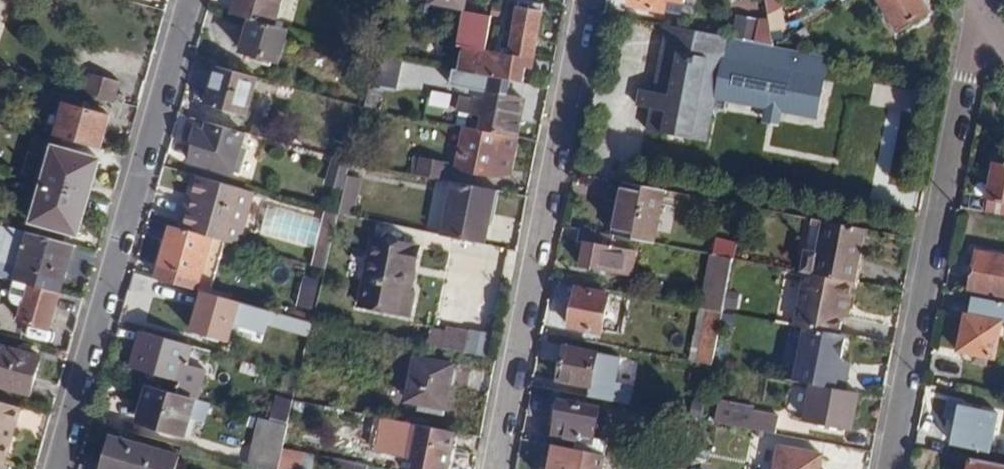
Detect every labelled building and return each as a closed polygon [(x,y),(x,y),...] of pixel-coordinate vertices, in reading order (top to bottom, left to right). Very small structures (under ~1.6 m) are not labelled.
[(233,14),(252,20),(276,27),(283,0),(237,0),(233,14)] [(428,5),(466,14),(469,0),(429,0),(428,5)] [(543,3),(531,0),(518,0),(510,54),(525,57),(532,59),(533,59),(543,3)] [(666,0),(633,0),(632,5),(664,12),(666,0)] [(768,14),(781,6),(789,2),(788,0),(765,0),(768,14)] [(899,30),(928,11),(921,0),(880,0),(899,30)] [(768,14),(773,46),(788,36),(781,6),(768,14)] [(276,27),(252,20),(244,50),(279,61),(288,30),(276,27)] [(773,46),(667,24),(653,92),(650,108),(646,129),(709,141),(716,108),(726,110),(729,98),(815,114),(826,56),(773,46)] [(525,57),(510,54),(463,46),(459,70),(510,80),(523,82),(525,66),(523,65),(525,57)] [(348,64),(351,51),(337,47),(334,60),(348,64)] [(377,55),(373,75),(390,78),(394,58),(377,55)] [(531,67),(532,59),(525,57),(523,65),(525,66),(531,67)] [(257,77),(217,66),(206,103),(246,114),(257,77)] [(481,130),(503,135),(518,137),(525,98),(507,94),(510,80),(459,70),(454,70),(452,83),(479,88),(474,114),(483,116),(481,130)] [(92,93),(122,101),(127,80),(99,71),(92,93)] [(917,114),(921,95),(876,85),(871,103),(917,114)] [(650,108),(653,92),(640,89),(637,105),(650,108)] [(58,136),(100,147),(108,117),(67,105),(58,136)] [(244,133),(208,123),(206,130),(200,128),(192,161),(233,173),(244,133)] [(481,130),(465,127),(457,167),(495,175),(503,135),(481,130)] [(56,149),(46,186),(87,197),(98,161),(56,149)] [(351,163),(334,158),(327,185),(345,190),(348,175),(351,163)] [(414,158),(412,175),(417,176),(420,159),(414,158)] [(417,176),(444,180),(446,164),(420,159),(417,176)] [(986,213),(1003,216),(1003,164),(996,163),(986,213)] [(345,190),(338,216),(354,219),(363,178),(348,175),(345,190)] [(181,229),(211,238),(225,242),(236,245),(251,191),(200,177),(191,212),(186,210),(181,229)] [(485,244),(495,191),(454,182),(444,236),(485,244)] [(615,236),(654,243),(664,190),(625,182),(615,236)] [(87,197),(46,186),(35,220),(77,232),(87,197)] [(338,216),(329,213),(322,245),(331,247),(338,216)] [(815,218),(803,273),(852,283),(855,283),(865,229),(815,218)] [(14,281),(16,281),(39,288),(43,274),(63,279),(73,244),(3,224),(0,233),(0,262),(17,267),(14,281)] [(173,227),(158,280),(197,290),(211,238),(181,229),(173,227)] [(615,236),(581,229),(579,239),(588,241),(583,266),(630,275),(634,250),(613,245),(615,236)] [(362,304),(409,313),(414,293),(411,292),(419,247),(375,237),(362,304)] [(732,259),(733,259),(736,242),(715,237),(712,255),(732,259)] [(211,238),(197,290),(205,292),(211,294),(225,242),(211,238)] [(970,296),(974,297),(1003,303),(1003,258),(978,253),(970,296)] [(702,308),(723,312),(733,259),(732,259),(712,255),(701,308),(702,308)] [(803,273),(796,327),(840,335),(842,317),(843,309),(848,309),(852,283),(803,273)] [(304,277),(297,307),(313,310),(320,280),(304,277)] [(39,288),(16,281),(13,294),(14,300),(18,304),(24,307),(21,320),(49,328),(59,293),(39,288)] [(600,333),(608,294),(576,288),(569,327),(600,333)] [(211,294),(205,292),(195,329),(229,339),(233,324),(265,332),(270,311),(211,294)] [(974,297),(971,315),(968,314),(961,352),(973,354),(990,358),(996,359),(1003,321),(1003,303),(974,297)] [(691,360),(713,364),(723,312),(702,308),(701,308),(691,360)] [(294,330),(310,334),(313,323),(297,319),(294,330)] [(310,334),(306,349),(325,353),(331,326),(313,323),(310,334)] [(469,331),(433,323),(429,342),(465,350),(469,331)] [(470,328),(467,352),(489,355),(492,331),(470,328)] [(194,397),(200,399),(208,370),(190,365),(195,346),(142,331),(132,367),(185,382),(182,394),(194,397)] [(590,396),(630,402),(634,383),(617,380),(622,352),(564,343),(559,377),(592,383),(590,396)] [(40,357),(4,346),(0,360),(0,385),(29,393),(40,357)] [(988,366),(990,358),(973,354),(972,363),(988,366)] [(445,407),(453,365),(416,358),(408,399),(445,407)] [(859,379),(862,366),(836,361),(834,374),(859,379)] [(857,392),(814,384),(808,418),(851,426),(857,392)] [(182,394),(151,385),(141,421),(184,433),(194,397),(182,394)] [(276,396),(271,419),(288,424),(294,401),(276,396)] [(990,450),(997,413),(961,407),(962,402),(950,400),(946,418),(956,420),(952,443),(990,450)] [(575,439),(574,449),(604,455),(607,441),(593,438),(598,408),(561,401),(554,434),(575,439)] [(11,438),(5,436),(14,406),(0,402),(0,465),(3,466),(11,438)] [(11,438),(20,407),(14,406),(5,436),(11,438)] [(735,408),(732,425),(775,433),(778,416),(735,408)] [(416,423),(449,430),(452,416),(416,409),(414,423),(416,423)] [(251,466),(261,468),(278,468),(288,424),(271,419),(265,417),(251,466)] [(414,423),(404,421),(401,441),(412,443),(416,423),(414,423)] [(454,431),(449,430),(416,423),(412,443),(408,463),(419,465),(418,468),(428,468),(429,467),(441,468),(448,468),(454,431)] [(177,455),(115,437),(106,468),(173,468),(177,455)] [(554,445),(550,468),(603,468),(606,455),(604,455),(574,449),(554,445)] [(822,455),(781,448),(777,468),(819,468),(822,455)] [(335,459),(333,468),(368,468),(369,465),(335,459)] [(972,459),(970,468),(1003,468),(1003,465),(972,459)]
